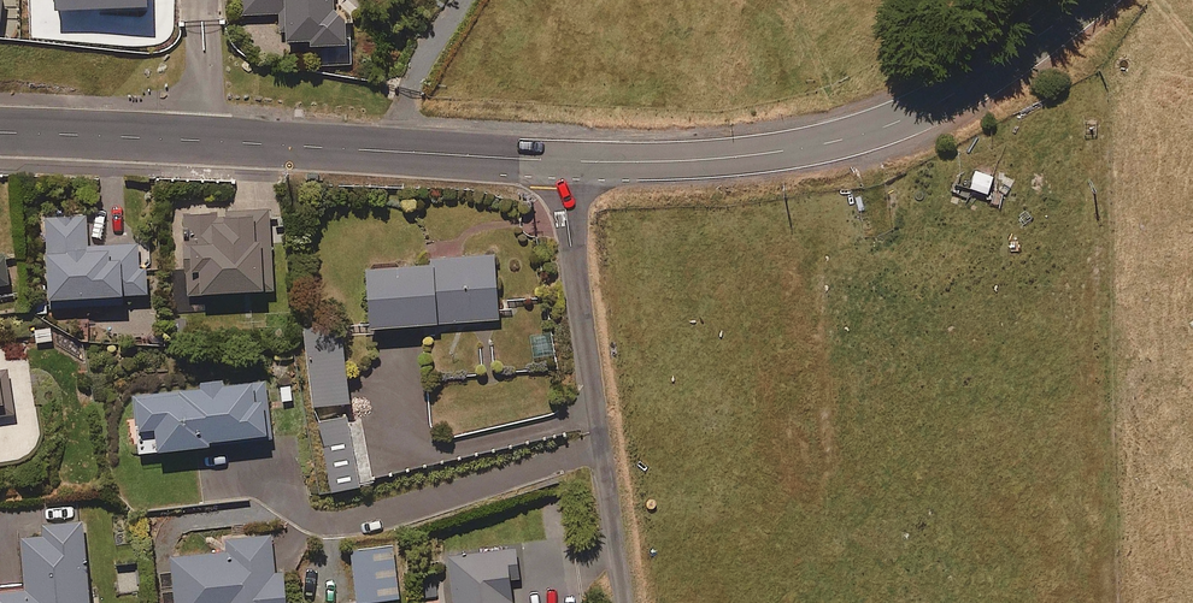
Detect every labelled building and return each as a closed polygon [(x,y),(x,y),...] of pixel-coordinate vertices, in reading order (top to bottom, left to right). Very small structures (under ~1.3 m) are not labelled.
[(244,20),(281,18),(282,36),(290,35),(290,52),(315,51),(315,56),(352,55),(350,27),(337,28),(336,0),(243,0),(244,20)] [(256,237),(255,212),(183,214),(185,292),(265,289),(263,237),(256,237)] [(141,262),(139,239),(88,242),(87,214),(46,217),(51,304),(123,300),(123,292),(149,290),(147,262),(141,262)] [(10,280),(6,251),(0,252),(0,281),(10,280)] [(368,264),(372,326),(499,319),(496,257),(368,264)] [(351,401),(343,319),(305,323),(314,405),(351,401)] [(253,373),(201,378),(202,386),(136,392),(140,444),(212,438),(211,432),(268,427),(265,392),(254,393),(253,373)] [(361,484),(348,411),(319,416),(332,489),(361,484)] [(84,519),(43,522),(44,531),(22,533),(26,583),(0,585),(0,602),(92,602),(84,519)] [(272,533),(222,538),(223,549),(172,554),(176,602),(288,602),(284,568),(276,569),(272,533)] [(395,545),(353,548),(357,599),(399,596),(395,545)] [(518,547),(450,554),(455,602),(515,602),(512,574),(521,573),(518,547)]
